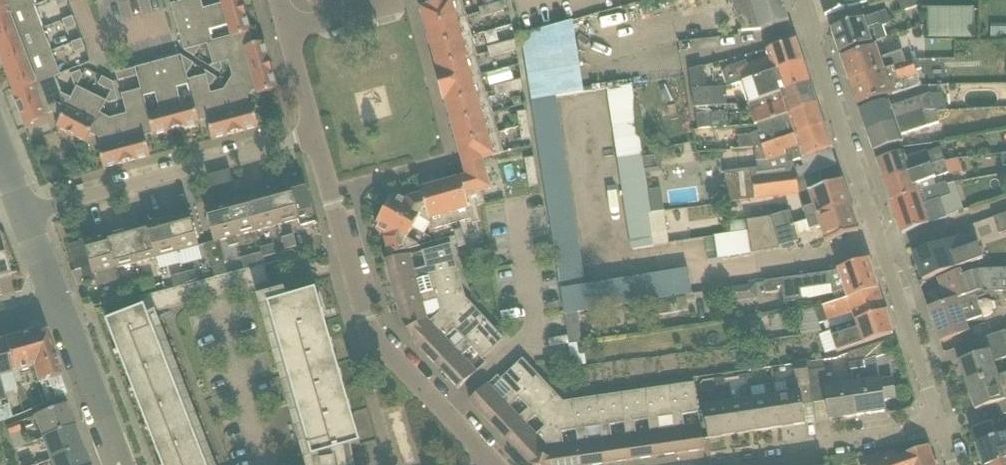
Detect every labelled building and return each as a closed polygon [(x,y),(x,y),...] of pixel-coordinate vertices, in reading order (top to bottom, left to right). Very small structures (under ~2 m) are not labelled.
[(35,0),(0,0),(0,20),(35,7),(37,6),(35,0)] [(242,0),(221,0),(222,5),(204,10),(201,0),(191,0),(172,5),(178,28),(245,10),(242,0)] [(468,17),(464,0),(454,0),(446,2),(445,1),(438,3),(438,2),(433,4),(433,5),(427,6),(428,7),(421,9),(426,29),(468,17)] [(762,30),(762,31),(790,22),(782,0),(732,0),(734,6),(735,6),(744,31),(762,30)] [(854,6),(874,0),(873,0),(821,0),(826,16),(855,6),(854,6)] [(924,0),(900,0),(904,12),(925,5),(924,0)] [(492,6),(494,15),(509,11),(506,2),(492,6)] [(494,15),(492,6),(477,10),(479,19),(494,15)] [(43,29),(35,7),(0,20),(0,46),(43,29)] [(975,38),(974,8),(928,8),(928,39),(975,38)] [(245,10),(178,28),(185,52),(185,51),(186,52),(209,46),(208,45),(250,33),(250,34),(252,33),(245,10)] [(884,27),(890,24),(886,12),(832,30),(840,55),(888,39),(884,27)] [(73,17),(63,21),(68,31),(77,26),(73,17)] [(474,37),(468,17),(426,29),(432,48),(474,37)] [(523,35),(534,101),(555,97),(585,92),(573,22),(523,35)] [(52,52),(43,29),(0,46),(0,55),(6,70),(52,52)] [(265,43),(253,46),(250,34),(250,33),(208,45),(209,46),(214,67),(229,62),(229,61),(249,55),(253,71),(271,66),(265,43)] [(479,56),(474,37),(432,48),(437,67),(477,56),(477,57),(479,56)] [(82,40),(72,44),(76,53),(86,50),(82,40)] [(515,41),(500,45),(502,54),(517,50),(515,41)] [(744,84),(803,63),(796,41),(767,51),(770,61),(730,74),(734,87),(744,84)] [(502,54),(500,45),(485,49),(488,58),(502,54)] [(876,47),(842,59),(850,83),(909,63),(905,52),(881,61),(876,47)] [(195,58),(201,48),(186,52),(195,58)] [(57,78),(62,76),(52,52),(6,70),(14,92),(14,93),(56,77),(57,78)] [(258,95),(277,89),(278,89),(271,66),(253,71),(249,55),(229,61),(229,62),(234,78),(230,84),(250,97),(251,97),(250,96),(253,92),(257,91),(258,95)] [(482,76),(477,57),(477,56),(437,67),(438,71),(437,71),(441,87),(482,76)] [(189,81),(188,75),(183,57),(159,63),(177,130),(200,123),(199,121),(188,82),(189,81)] [(188,75),(194,64),(183,57),(188,75)] [(912,63),(915,73),(923,70),(920,60),(912,63)] [(159,63),(136,69),(142,91),(142,90),(144,97),(155,94),(160,112),(148,115),(154,134),(153,134),(154,136),(177,130),(159,63)] [(749,104),(810,83),(803,63),(744,84),(749,104)] [(892,96),(891,95),(920,87),(915,73),(912,63),(909,63),(850,83),(858,107),(892,96)] [(220,73),(223,69),(221,65),(214,67),(214,66),(210,67),(220,73)] [(706,89),(703,67),(691,70),(694,90),(706,89)] [(118,82),(138,76),(136,69),(116,74),(118,82)] [(212,86),(217,79),(205,71),(207,77),(207,76),(210,86),(212,86)] [(77,90),(83,77),(81,72),(71,75),(77,90)] [(213,140),(228,136),(236,134),(231,115),(217,119),(211,95),(212,95),(207,76),(189,81),(188,82),(199,121),(207,119),(213,140)] [(446,102),(447,106),(488,95),(487,94),(482,76),(441,87),(445,102),(446,102)] [(63,95),(57,78),(56,77),(14,93),(14,92),(12,93),(26,128),(47,120),(45,115),(53,112),(63,117),(64,117),(73,100),(63,95)] [(99,85),(112,92),(115,87),(114,83),(103,78),(99,85)] [(521,81),(506,85),(509,94),(523,90),(521,81)] [(789,114),(817,104),(810,83),(749,104),(757,127),(760,126),(789,116),(789,114)] [(259,127),(254,108),(250,109),(248,100),(249,97),(250,98),(250,97),(230,84),(225,91),(212,95),(211,95),(217,119),(231,115),(236,134),(259,127)] [(494,98),(509,94),(506,85),(491,89),(494,98)] [(610,89),(612,101),(636,97),(634,85),(610,89)] [(115,87),(112,92),(107,103),(108,103),(109,104),(119,101),(115,87)] [(73,100),(64,117),(63,117),(58,128),(87,143),(91,134),(91,133),(101,115),(102,115),(108,103),(107,103),(79,88),(73,100)] [(696,108),(727,106),(727,88),(713,88),(706,89),(694,90),(696,108)] [(151,157),(151,156),(145,136),(153,134),(154,134),(148,115),(144,97),(142,90),(142,91),(122,96),(128,116),(128,115),(135,141),(123,144),(128,163),(151,157)] [(888,101),(860,111),(867,131),(931,110),(936,110),(936,111),(946,110),(941,93),(917,99),(890,108),(888,101)] [(489,94),(487,94),(488,95),(447,106),(453,125),(495,114),(489,94)] [(536,112),(557,109),(555,97),(534,101),(536,112)] [(636,97),(612,101),(613,112),(637,109),(636,97)] [(760,126),(763,133),(753,137),(740,138),(740,150),(756,148),(765,147),(825,126),(817,104),(789,114),(789,116),(760,126)] [(559,121),(557,109),(536,112),(538,124),(559,121)] [(637,109),(613,112),(615,124),(639,120),(637,109)] [(867,131),(874,152),(903,142),(901,137),(928,127),(940,123),(936,111),(936,110),(931,110),(867,131)] [(519,114),(521,127),(530,126),(528,112),(519,114)] [(699,130),(712,128),(711,113),(698,115),(699,130)] [(500,133),(495,114),(453,125),(458,144),(500,133)] [(99,150),(104,169),(128,163),(123,144),(135,141),(128,115),(128,116),(111,120),(102,115),(101,115),(91,133),(91,134),(101,138),(103,148),(99,150)] [(639,120),(615,124),(617,135),(641,132),(639,120)] [(561,133),(559,121),(538,124),(539,136),(561,133)] [(532,139),(530,126),(521,127),(523,141),(532,139)] [(769,163),(789,157),(789,159),(831,145),(825,126),(765,147),(756,148),(757,150),(758,164),(769,164),(769,163)] [(641,132),(617,135),(618,147),(643,143),(641,132)] [(483,159),(505,153),(504,147),(500,133),(458,144),(463,164),(483,159)] [(563,145),(561,133),(539,136),(541,148),(563,145)] [(643,143),(618,147),(620,158),(644,155),(643,143)] [(565,156),(563,145),(541,148),(543,160),(565,156)] [(903,152),(877,161),(884,182),(932,166),(946,164),(946,163),(941,149),(928,154),(927,152),(906,159),(903,152)] [(644,155),(646,166),(647,174),(663,172),(661,152),(644,155)] [(646,166),(644,155),(620,158),(622,170),(646,166)] [(566,168),(565,156),(543,160),(545,171),(566,168)] [(474,224),(481,223),(482,222),(478,207),(487,204),(483,192),(492,189),(483,159),(463,164),(467,177),(461,178),(472,220),(473,220),(474,224)] [(535,159),(526,160),(530,188),(540,186),(535,159)] [(884,182),(891,202),(937,187),(935,182),(936,182),(935,179),(950,174),(951,176),(963,172),(959,159),(946,163),(946,164),(932,166),(884,182)] [(646,166),(622,170),(624,181),(648,177),(647,174),(646,166)] [(568,180),(566,168),(545,171),(547,183),(568,180)] [(800,196),(797,175),(755,180),(754,170),(726,173),(728,191),(730,203),(756,200),(756,202),(800,196)] [(648,177),(624,181),(625,193),(650,189),(648,177)] [(461,178),(442,184),(453,225),(472,220),(461,178)] [(570,192),(568,180),(547,183),(549,195),(570,192)] [(807,221),(851,206),(843,181),(809,192),(815,209),(804,213),(807,221)] [(291,188),(291,187),(276,191),(274,182),(268,183),(279,226),(299,221),(301,228),(316,223),(306,184),(291,188)] [(258,232),(279,226),(268,183),(260,186),(262,194),(249,198),(258,232)] [(891,202),(902,234),(947,219),(940,199),(951,196),(946,183),(937,187),(891,202)] [(453,225),(442,184),(422,189),(423,194),(424,194),(432,224),(431,224),(433,230),(453,225)] [(649,191),(650,191),(650,189),(625,193),(627,204),(651,200),(649,191)] [(730,203),(728,191),(715,193),(716,205),(730,203)] [(572,204),(570,192),(549,195),(551,207),(572,204)] [(237,238),(258,232),(249,198),(234,202),(232,193),(225,195),(237,238)] [(393,200),(386,212),(413,228),(419,218),(431,224),(432,224),(424,194),(423,194),(409,198),(407,201),(398,196),(395,201),(393,200)] [(225,195),(218,197),(221,206),(206,210),(215,243),(207,244),(214,267),(213,268),(215,277),(227,274),(225,264),(219,243),(229,240),(231,248),(239,245),(237,238),(225,195)] [(651,200),(627,204),(629,216),(653,212),(651,200)] [(574,216),(572,204),(551,207),(552,219),(574,216)] [(178,253),(179,253),(182,264),(202,259),(188,205),(181,207),(183,216),(169,219),(178,253)] [(826,242),(859,232),(851,206),(807,221),(811,234),(822,231),(826,242)] [(390,255),(419,247),(418,245),(407,239),(413,228),(386,212),(379,225),(380,226),(378,231),(387,236),(385,239),(390,255)] [(653,212),(629,216),(630,227),(649,224),(648,214),(653,213),(653,212)] [(781,231),(795,227),(791,212),(773,217),(749,220),(749,221),(750,232),(753,254),(781,248),(780,247),(775,227),(779,226),(781,231)] [(169,219),(167,220),(155,223),(153,214),(146,216),(158,259),(178,253),(169,219)] [(994,218),(1000,235),(1005,233),(1005,214),(994,218)] [(141,227),(138,228),(127,230),(137,264),(158,259),(146,216),(139,218),(141,227)] [(574,216),(552,219),(554,231),(576,227),(574,216)] [(734,235),(738,234),(750,232),(749,221),(732,223),(734,235)] [(630,227),(632,238),(651,235),(649,224),(630,227)] [(127,230),(117,233),(113,234),(111,225),(104,227),(116,270),(137,264),(127,230)] [(799,242),(795,227),(781,231),(779,226),(775,227),(780,247),(799,242)] [(73,272),(79,287),(96,282),(97,287),(119,282),(116,270),(104,227),(97,229),(99,238),(69,246),(76,272),(73,272)] [(577,239),(576,227),(554,231),(556,243),(577,239)] [(456,237),(459,248),(467,246),(463,230),(455,232),(456,237)] [(750,232),(738,234),(742,255),(753,254),(750,232)] [(738,234),(734,235),(727,236),(730,257),(742,255),(738,234)] [(914,254),(923,281),(984,259),(978,245),(972,247),(967,234),(914,254)] [(651,235),(632,238),(634,250),(652,247),(651,235)] [(719,259),(730,257),(727,236),(715,237),(719,259)] [(710,260),(719,259),(715,237),(706,239),(710,260)] [(579,251),(577,239),(556,243),(558,254),(579,251)] [(452,244),(422,252),(427,268),(415,271),(411,256),(386,262),(393,287),(417,280),(429,277),(459,269),(452,244)] [(263,254),(264,258),(276,255),(274,246),(261,249),(262,254),(263,254)] [(581,263),(579,251),(558,254),(560,266),(581,263)] [(11,275),(5,252),(0,253),(0,278),(11,275)] [(266,264),(264,258),(263,254),(262,254),(242,259),(245,270),(266,264)] [(879,290),(878,290),(869,260),(831,273),(765,283),(767,295),(779,293),(778,289),(782,288),(784,304),(803,301),(802,290),(833,286),(834,294),(846,290),(849,299),(849,300),(879,290)] [(583,275),(581,263),(560,266),(562,278),(583,275)] [(269,284),(265,266),(141,299),(144,307),(146,313),(267,281),(268,284),(269,284)] [(437,300),(465,292),(459,269),(429,277),(433,292),(422,295),(417,280),(393,287),(400,310),(424,304),(437,300)] [(929,310),(940,343),(968,333),(965,324),(991,315),(994,310),(992,303),(988,301),(979,303),(978,299),(986,297),(987,292),(1005,292),(1005,269),(973,270),(974,273),(962,277),(960,272),(940,279),(948,303),(929,310)] [(689,270),(674,272),(678,297),(692,294),(689,270)] [(195,272),(184,275),(187,285),(198,282),(195,272)] [(674,272),(659,275),(663,299),(678,297),(674,272)] [(172,278),(173,282),(174,288),(187,285),(184,275),(172,278)] [(563,290),(585,287),(583,275),(562,278),(563,290)] [(659,275),(644,277),(648,301),(663,299),(659,275)] [(644,277),(629,280),(633,304),(648,301),(644,277)] [(144,290),(154,287),(152,278),(141,281),(144,290)] [(629,280),(614,282),(618,306),(633,304),(629,280)] [(128,284),(130,294),(144,290),(141,281),(128,284)] [(614,282),(599,284),(603,308),(618,306),(614,282)] [(603,308),(599,284),(585,287),(588,311),(603,308)] [(563,290),(567,314),(579,312),(588,311),(585,287),(563,290)] [(886,312),(880,294),(879,290),(849,300),(849,299),(816,310),(820,325),(824,323),(827,330),(833,330),(886,312)] [(355,464),(355,463),(354,462),(353,461),(353,460),(352,460),(351,460),(349,460),(347,450),(361,446),(317,292),(287,300),(285,291),(266,296),(314,464),(355,464)] [(422,350),(471,303),(467,299),(465,292),(437,300),(441,313),(431,323),(428,320),(424,304),(400,310),(403,322),(404,322),(414,340),(414,341),(422,350)] [(471,303),(422,350),(439,367),(457,350),(446,339),(455,331),(466,342),(488,321),(471,303)] [(106,322),(122,361),(159,346),(146,313),(144,307),(106,322)] [(583,344),(579,312),(567,314),(572,345),(583,344)] [(831,331),(839,355),(893,335),(886,312),(831,331)] [(459,389),(477,373),(463,357),(472,348),(483,360),(505,340),(488,321),(466,342),(457,350),(439,367),(459,389)] [(31,364),(53,356),(46,335),(39,331),(23,336),(31,364)] [(959,362),(967,386),(998,376),(993,363),(1005,358),(1005,332),(1005,331),(1002,333),(971,344),(975,357),(959,362)] [(32,367),(31,364),(23,336),(3,342),(12,374),(13,373),(20,371),(32,367)] [(12,374),(3,342),(0,342),(0,377),(12,374)] [(887,355),(883,343),(849,354),(850,367),(864,363),(887,355)] [(159,346),(122,361),(137,400),(175,385),(159,346)] [(744,349),(745,356),(755,354),(754,347),(744,349)] [(38,385),(60,377),(53,356),(31,364),(32,367),(33,367),(38,385)] [(524,359),(502,380),(513,391),(504,400),(489,385),(471,402),(492,424),(510,407),(519,399),(541,378),(524,359)] [(783,428),(805,425),(802,405),(813,404),(809,372),(807,362),(794,364),(797,380),(786,381),(788,394),(777,396),(783,428)] [(885,412),(884,401),(895,399),(892,379),(866,383),(864,363),(850,367),(853,385),(857,417),(885,412)] [(827,402),(830,421),(857,417),(853,385),(827,389),(824,370),(809,372),(813,404),(827,402)] [(976,411),(996,404),(1000,417),(1005,415),(1005,373),(998,376),(967,386),(976,411)] [(509,442),(527,424),(535,416),(558,396),(541,378),(519,399),(529,410),(520,418),(510,407),(492,424),(509,442)] [(729,403),(725,379),(716,380),(718,392),(717,392),(719,405),(704,407),(709,439),(735,435),(729,403)] [(759,432),(783,428),(777,396),(776,396),(774,383),(751,387),(759,432)] [(683,416),(699,413),(695,384),(670,388),(674,417),(676,429),(680,454),(705,450),(701,425),(684,428),(683,416)] [(175,385),(137,400),(152,439),(190,424),(175,385)] [(729,403),(735,435),(759,432),(751,387),(740,388),(742,401),(729,403)] [(670,388),(646,391),(650,420),(652,432),(655,457),(680,454),(676,429),(660,431),(658,419),(674,417),(670,388)] [(626,424),(628,436),(631,461),(655,457),(652,432),(636,435),(634,423),(650,420),(646,391),(622,395),(626,424)] [(602,427),(603,439),(607,464),(631,461),(628,436),(612,438),(610,426),(626,424),(622,395),(598,398),(602,427)] [(564,403),(558,396),(535,416),(546,428),(537,436),(527,424),(509,442),(530,464),(531,464),(533,464),(542,464),(564,403)] [(579,443),(582,464),(602,464),(607,464),(603,439),(588,442),(586,429),(602,427),(598,398),(573,401),(578,431),(579,443)] [(564,403),(542,464),(582,464),(579,443),(564,445),(562,433),(578,431),(573,401),(564,403)] [(9,405),(0,408),(0,423),(12,419),(9,405)] [(72,428),(63,406),(35,416),(44,438),(72,428)] [(15,449),(27,444),(22,432),(21,432),(18,422),(7,427),(15,449)] [(995,433),(991,422),(971,429),(977,447),(983,464),(1001,464),(1005,463),(1005,429),(995,433)] [(162,464),(197,464),(205,462),(190,424),(152,439),(162,464)] [(72,428),(44,438),(52,460),(80,450),(72,428)] [(930,448),(896,460),(894,455),(867,464),(936,464),(930,448)] [(52,460),(54,464),(86,464),(80,450),(52,460)]
